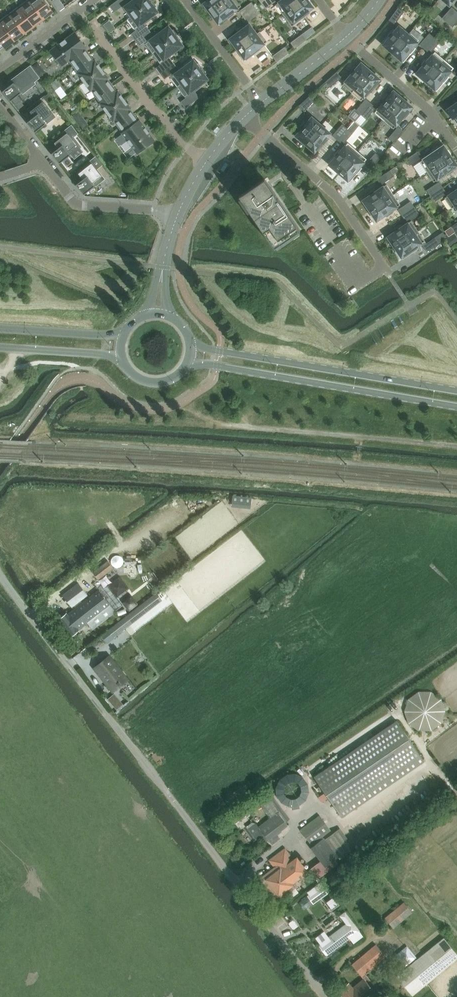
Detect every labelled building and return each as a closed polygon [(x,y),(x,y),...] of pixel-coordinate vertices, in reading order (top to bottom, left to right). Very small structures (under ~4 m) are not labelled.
[(29,0),(28,0),(19,7),(34,26),(43,19),(29,0)] [(44,0),(29,0),(43,19),(53,12),(44,0)] [(60,0),(53,0),(52,1),(60,11),(65,7),(60,0)] [(152,1),(152,0),(134,0),(129,4),(127,0),(119,0),(110,6),(114,12),(123,6),(131,16),(152,1)] [(229,0),(209,0),(204,4),(211,14),(229,0)] [(241,6),(236,0),(229,0),(211,14),(212,15),(211,15),(214,20),(215,19),(218,23),(226,17),(228,20),(235,14),(233,12),(241,6)] [(278,0),(266,0),(261,3),(266,9),(278,0)] [(303,0),(282,0),(276,5),(283,15),(303,0)] [(309,11),(313,8),(310,3),(311,2),(309,0),(303,0),(283,15),(292,27),(307,16),(310,13),(309,11)] [(144,23),(158,12),(155,8),(157,7),(152,1),(131,16),(127,19),(135,29),(136,31),(131,35),(135,40),(149,30),(144,23)] [(243,17),(255,8),(251,2),(239,11),(243,17)] [(34,26),(19,7),(10,14),(24,33),(34,26)] [(456,12),(452,7),(442,18),(447,23),(456,12)] [(248,22),(260,13),(255,8),(243,17),(248,22)] [(395,24),(404,12),(398,8),(389,20),(395,24)] [(456,22),(456,12),(447,23),(452,28),(456,22)] [(10,14),(0,21),(2,24),(14,40),(24,33),(10,14)] [(2,24),(0,26),(0,42),(4,47),(4,48),(14,40),(2,24)] [(237,49),(257,34),(250,24),(245,28),(243,26),(236,31),(238,33),(230,39),(233,44),(232,44),(235,49),(236,48),(237,49)] [(392,53),(408,34),(399,26),(395,31),(393,29),(392,31),(381,43),(392,53)] [(149,30),(135,40),(139,46),(144,42),(152,53),(156,50),(178,34),(174,29),(172,31),(169,27),(154,37),(149,30)] [(414,47),(417,43),(418,44),(424,37),(414,29),(408,34),(392,53),(393,54),(393,55),(397,58),(397,57),(402,61),(408,53),(410,55),(416,48),(414,47)] [(260,48),(268,42),(260,32),(257,34),(237,49),(246,61),(261,49),(260,48)] [(89,54),(85,49),(86,48),(75,33),(51,50),(62,66),(70,61),(74,66),(89,54)] [(425,49),(434,38),(429,33),(419,45),(425,49)] [(169,57),(183,46),(180,42),(182,40),(178,34),(156,50),(152,53),(161,65),(156,68),(160,74),(174,64),(169,57)] [(295,48),(307,39),(303,34),(291,43),(295,48)] [(430,54),(440,42),(434,38),(425,49),(430,54)] [(277,62),(289,53),(285,47),(273,56),(277,62)] [(426,82),(444,60),(435,52),(429,60),(427,58),(421,64),(423,66),(416,74),(421,77),(420,78),(424,82),(425,81),(426,82)] [(102,69),(95,60),(94,61),(89,54),(74,66),(78,73),(77,73),(84,82),(102,69)] [(174,64),(160,74),(164,80),(169,76),(178,87),(203,68),(199,63),(197,64),(194,60),(179,71),(174,64)] [(448,76),(454,68),(444,60),(426,82),(435,90),(442,82),(444,83),(448,79),(449,77),(448,76)] [(352,93),(371,71),(370,71),(371,70),(367,66),(366,67),(361,63),(358,68),(356,66),(353,69),(350,72),(352,74),(342,85),(352,93)] [(20,90),(33,80),(35,82),(40,78),(30,65),(11,80),(13,83),(3,91),(11,101),(22,92),(20,90)] [(194,90),(208,79),(205,75),(207,74),(203,68),(181,84),(190,95),(181,102),(185,108),(199,98),(194,90)] [(112,85),(107,79),(108,78),(102,69),(84,82),(91,91),(92,90),(96,97),(112,85)] [(372,92),(382,81),(371,71),(352,93),(361,101),(371,90),(372,92)] [(330,87),(341,77),(337,72),(326,82),(330,87)] [(124,99),(118,91),(117,91),(112,85),(96,97),(101,103),(100,104),(107,113),(124,99)] [(384,121),(403,99),(402,98),(403,97),(399,94),(398,95),(394,91),(390,95),(388,94),(382,100),(384,102),(375,113),(384,121)] [(304,111),(315,101),(310,96),(299,106),(304,111)] [(53,118),(46,109),(48,107),(41,98),(30,107),(35,113),(36,112),(38,114),(27,122),(35,132),(53,118)] [(135,115),(130,109),(131,108),(124,99),(107,113),(113,122),(114,121),(119,127),(135,115)] [(361,115),(371,103),(366,99),(356,110),(361,115)] [(406,118),(410,113),(408,111),(412,107),(403,99),(384,121),(394,129),(403,118),(405,119),(406,118)] [(456,116),(456,102),(446,110),(450,116),(452,114),(454,118),(456,116)] [(366,119),(376,108),(371,103),(361,115),(366,119)] [(155,141),(140,120),(139,121),(135,115),(119,127),(123,133),(122,133),(137,154),(155,141)] [(305,144),(321,125),(310,116),(294,134),(305,144)] [(338,140),(347,129),(342,124),(332,136),(338,140)] [(62,145),(52,153),(60,163),(78,149),(70,140),(79,133),(72,125),(55,138),(59,144),(61,143),(62,145)] [(329,139),(327,138),(331,133),(321,125),(305,144),(306,145),(305,146),(309,149),(310,148),(315,152),(321,144),(323,146),(329,139)] [(394,143),(403,131),(398,127),(388,138),(394,143)] [(343,145),(353,133),(347,129),(338,140),(343,145)] [(371,137),(366,142),(372,147),(376,142),(371,137)] [(339,173),(357,151),(348,143),(342,150),(340,149),(334,155),(336,157),(329,165),(334,169),(333,169),(337,173),(338,172),(339,173)] [(427,172),(451,156),(450,155),(451,154),(448,150),(447,151),(444,146),(439,149),(438,147),(434,149),(431,151),(432,154),(420,162),(427,172)] [(360,166),(367,159),(357,151),(339,173),(348,181),(355,173),(357,174),(361,170),(362,168),(360,166)] [(410,165),(422,157),(418,151),(406,160),(410,165)] [(371,169),(381,157),(375,153),(366,164),(371,169)] [(87,176),(76,184),(84,195),(102,180),(95,171),(102,165),(96,156),(79,169),(84,175),(85,174),(87,176)] [(456,166),(456,165),(451,156),(427,172),(434,182),(446,174),(447,176),(454,171),(453,169),(456,166)] [(394,177),(393,175),(398,171),(395,167),(390,171),(377,179),(381,185),(394,177)] [(300,230),(272,188),(265,178),(239,195),(246,206),(274,248),(300,230)] [(431,196),(443,187),(439,182),(427,190),(431,196)] [(393,195),(385,183),(375,189),(374,187),(360,197),(370,211),(393,195)] [(435,202),(447,193),(443,187),(431,196),(435,202)] [(454,207),(456,205),(456,187),(455,188),(456,190),(445,198),(452,208),(454,207)] [(394,212),(392,210),(400,205),(393,195),(370,211),(370,212),(372,217),(373,216),(377,221),(385,215),(387,217),(390,215),(394,212)] [(402,216),(414,207),(411,201),(398,210),(402,216)] [(406,221),(418,213),(414,207),(402,216),(406,221)] [(394,247),(418,231),(411,221),(403,226),(402,224),(395,229),(396,231),(388,237),(391,242),(390,242),(393,247),(394,246),(394,247)] [(417,247),(425,241),(418,231),(394,247),(403,259),(418,249),(417,247)] [(435,238),(423,246),(427,252),(439,243),(435,238)] [(98,579),(113,568),(108,561),(93,572),(98,579)] [(93,630),(116,612),(99,590),(78,606),(76,604),(88,595),(79,583),(63,596),(72,607),(74,606),(76,608),(68,614),(67,613),(58,620),(70,636),(87,623),(93,630)] [(112,638),(158,602),(153,595),(120,621),(106,632),(112,638)] [(109,657),(95,668),(113,691),(127,681),(109,657)] [(342,818),(424,761),(397,721),(314,777),(342,818)] [(287,825),(278,813),(259,827),(268,839),(287,825)] [(311,845),(331,830),(320,815),(300,830),(311,845)] [(340,859),(361,843),(347,823),(332,834),(331,833),(311,847),(321,861),(310,868),(317,878),(321,875),(319,873),(326,868),(324,867),(329,863),(338,856),(340,859)] [(308,872),(302,863),(296,856),(290,861),(288,857),(290,855),(284,848),(269,860),(274,867),(266,873),(260,878),(266,885),(264,887),(270,895),(272,893),(277,901),(288,893),(286,890),(294,885),(292,883),(308,872)] [(393,928),(412,912),(404,903),(385,919),(393,928)] [(354,942),(363,935),(359,931),(352,921),(345,912),(328,926),(331,930),(344,921),(347,925),(326,940),(323,935),(316,940),(327,954),(351,937),(354,942)] [(456,959),(456,954),(444,938),(397,977),(412,996),(456,959)] [(374,967),(386,957),(376,945),(352,965),(363,979),(353,988),(349,983),(339,992),(343,996),(372,996),(377,993),(373,989),(375,987),(367,977),(364,979),(362,977),(374,967)]
